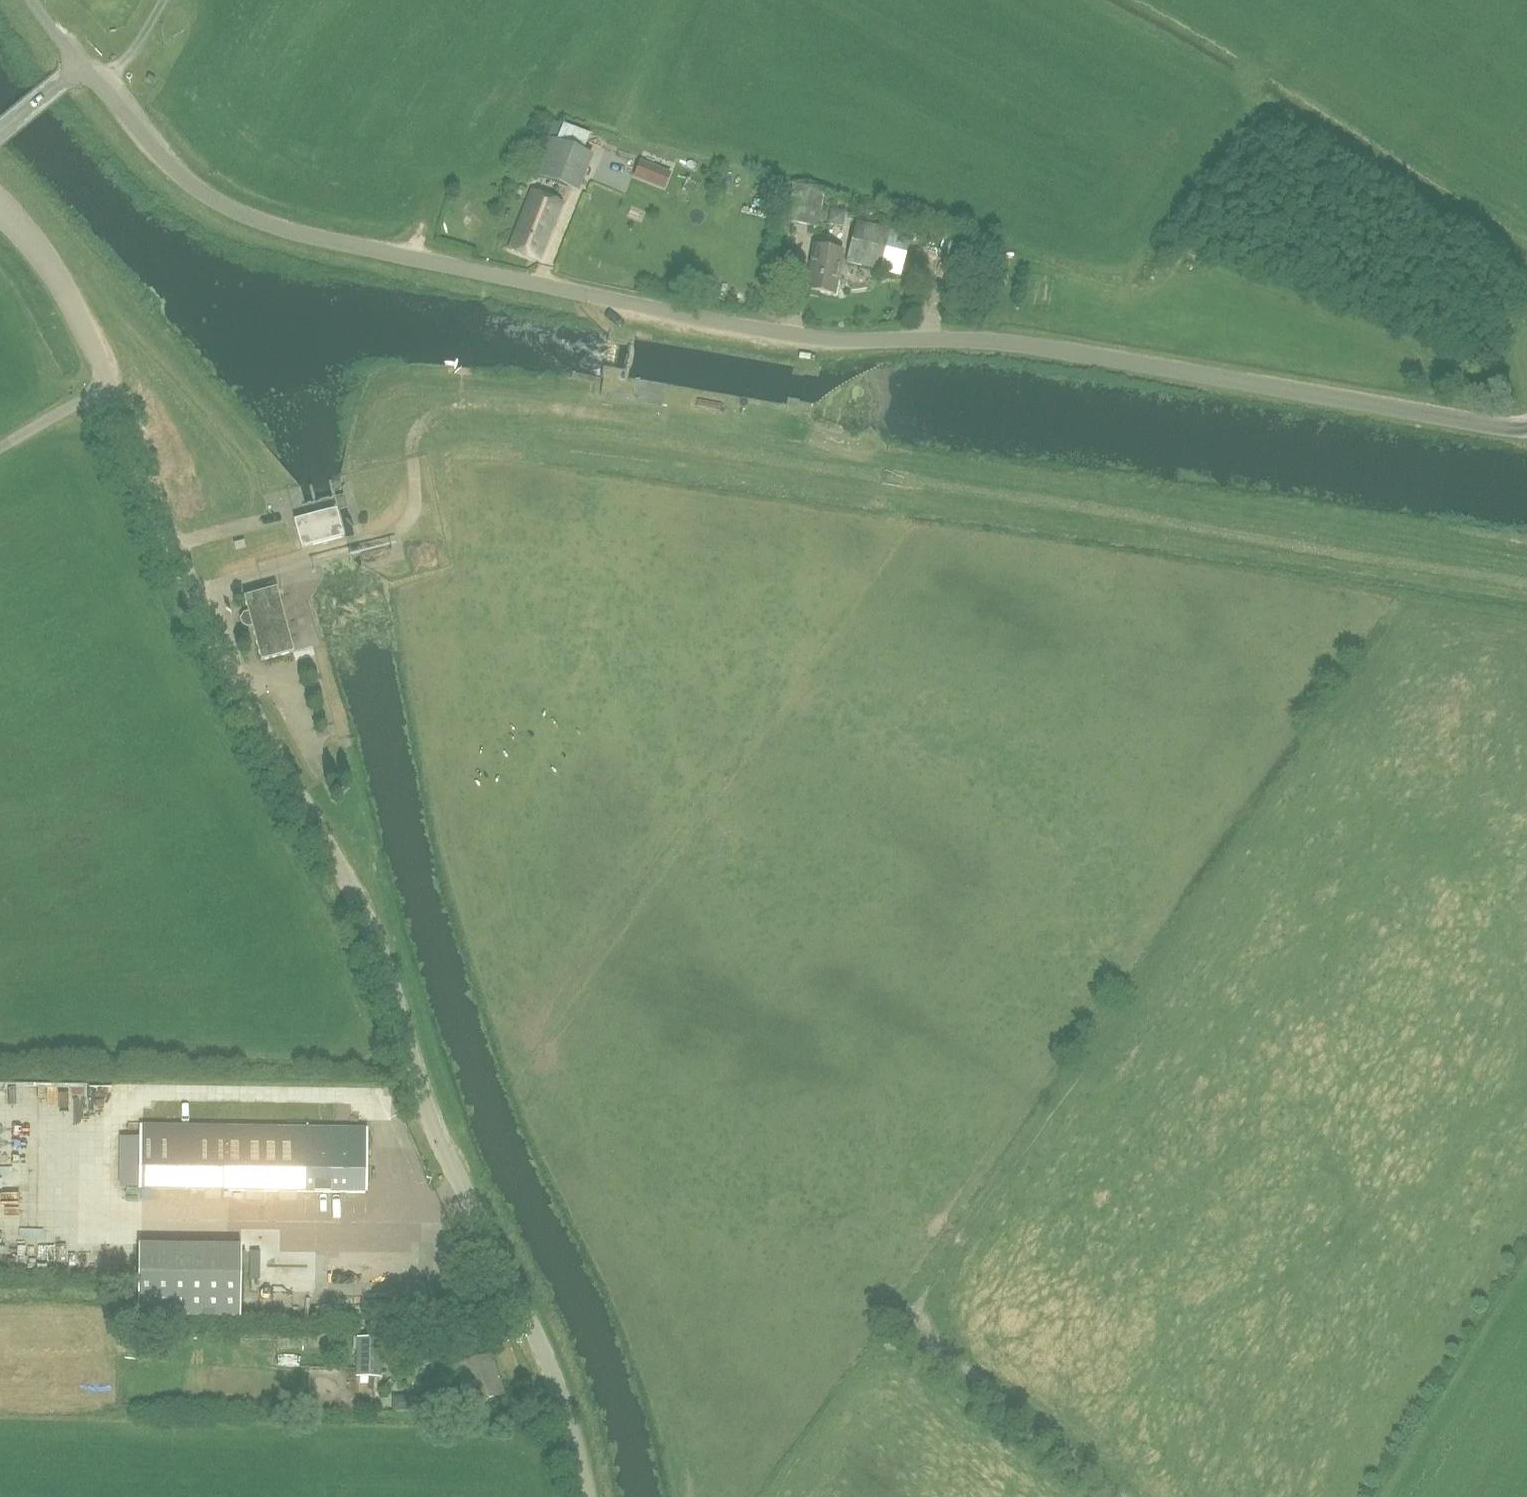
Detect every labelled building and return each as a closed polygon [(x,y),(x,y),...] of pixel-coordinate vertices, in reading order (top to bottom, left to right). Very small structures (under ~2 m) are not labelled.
[(564,129),(560,141),(548,136),(532,174),(579,193),(595,155),(581,149),(586,137),(564,129)] [(672,173),(640,160),(634,178),(665,190),(672,173)] [(788,223),(819,227),(825,190),(794,185),(788,223)] [(539,262),(562,202),(533,191),(510,251),(539,262)] [(843,227),(846,212),(831,209),(828,224),(843,227)] [(910,233),(859,219),(848,261),(899,274),(910,233)] [(835,295),(843,251),(815,246),(807,290),(835,295)] [(302,549),(344,538),(336,510),(295,521),(302,549)] [(262,661),(294,652),(276,588),(244,597),(262,661)] [(367,1129),(141,1125),(140,1189),(366,1193),(367,1129)] [(34,1242),(35,1260),(50,1260),(50,1241),(34,1242)] [(241,1247),(139,1245),(138,1315),(240,1316),(241,1247)] [(356,1378),(380,1379),(381,1338),(357,1338),(356,1378)] [(470,1405),(504,1393),(491,1355),(457,1366),(470,1405)]
